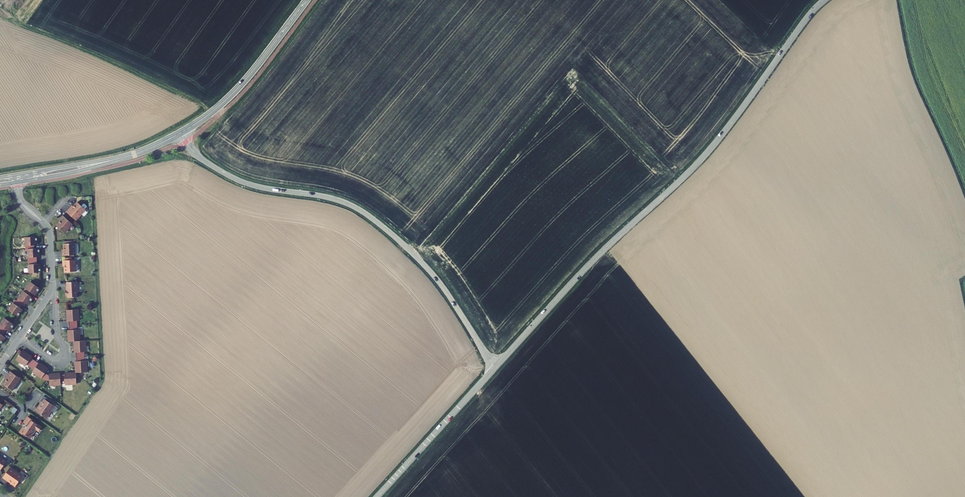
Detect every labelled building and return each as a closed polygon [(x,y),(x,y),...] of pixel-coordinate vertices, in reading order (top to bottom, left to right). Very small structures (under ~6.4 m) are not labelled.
[(65,205),(61,210),(70,219),(80,208),(72,201),(68,205),(66,207),(65,205)] [(67,223),(57,214),(54,217),(56,218),(55,219),(51,224),(59,231),(67,223)] [(31,241),(31,236),(19,236),(20,248),(22,248),(23,272),(35,271),(35,266),(34,266),(34,263),(32,263),(32,259),(31,256),(34,256),(33,253),(34,253),(34,247),(29,248),(29,244),(31,244),(31,241)] [(57,251),(57,255),(70,254),(69,242),(58,243),(58,249),(58,251),(57,251)] [(70,259),(57,260),(57,264),(59,264),(59,265),(60,271),(71,271),(70,259)] [(4,308),(13,315),(16,311),(16,310),(18,308),(16,307),(18,304),(19,305),(21,302),(23,303),(25,301),(28,297),(26,295),(28,292),(30,293),(32,291),(35,287),(25,280),(12,300),(10,299),(4,308)] [(72,281),(62,282),(62,290),(60,290),(61,295),(64,295),(64,297),(72,297),(72,292),(73,292),(72,281)] [(70,361),(71,372),(82,372),(82,360),(80,360),(79,352),(81,352),(81,340),(75,340),(75,329),(73,329),(72,320),(74,320),(74,309),(62,310),(63,321),(64,321),(64,325),(64,330),(63,330),(64,341),(70,341),(70,352),(71,352),(72,361),(70,361)] [(3,329),(5,330),(6,327),(7,328),(10,323),(0,317),(0,333),(3,329)] [(27,356),(18,350),(11,359),(21,366),(22,364),(29,369),(28,371),(41,380),(44,379),(45,385),(56,384),(56,382),(60,382),(60,384),(72,384),(71,372),(60,373),(60,374),(55,374),(55,373),(44,374),(41,372),(44,368),(34,362),(26,357),(27,356)] [(5,371),(2,376),(3,378),(2,379),(0,382),(0,385),(8,390),(16,378),(5,371)] [(37,405),(33,410),(33,411),(42,418),(45,413),(46,413),(48,410),(51,412),(54,408),(50,405),(51,403),(40,396),(37,401),(40,403),(38,405),(37,405)] [(20,427),(16,433),(21,436),(21,435),(26,439),(30,434),(31,434),(33,430),(35,431),(38,428),(33,424),(33,423),(25,417),(20,423),(23,425),(21,428),(20,427)] [(4,470),(0,476),(0,483),(2,484),(3,484),(5,486),(5,487),(9,490),(17,479),(4,470)]
